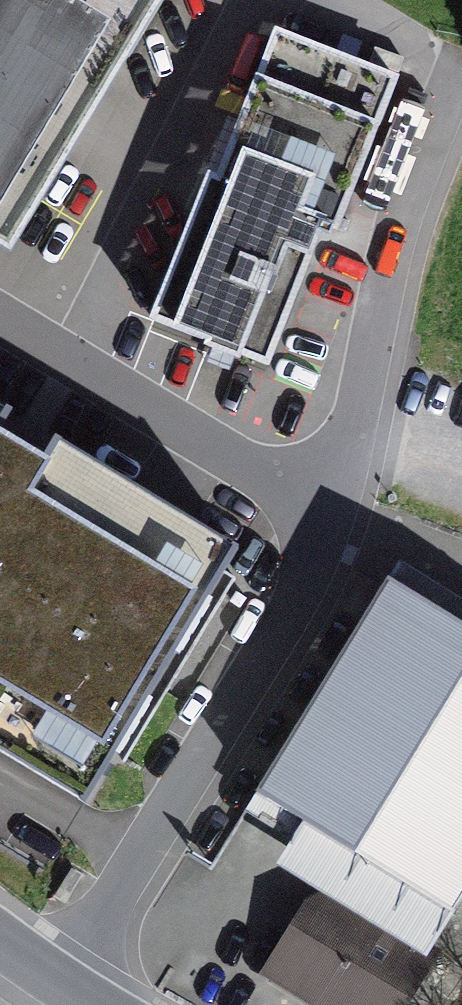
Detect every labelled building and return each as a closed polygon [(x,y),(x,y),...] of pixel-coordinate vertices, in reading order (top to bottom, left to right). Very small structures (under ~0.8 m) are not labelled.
[(38,271),(203,0),(0,0),(0,248),(38,271)] [(408,85),(285,41),(176,342),(300,386),(408,85)] [(90,818),(244,567),(0,418),(0,762),(90,818)] [(380,595),(249,814),(449,933),(461,911),(461,644),(380,595)] [(250,988),(274,1004),(414,1004),(422,995),(303,912),(250,988)]
